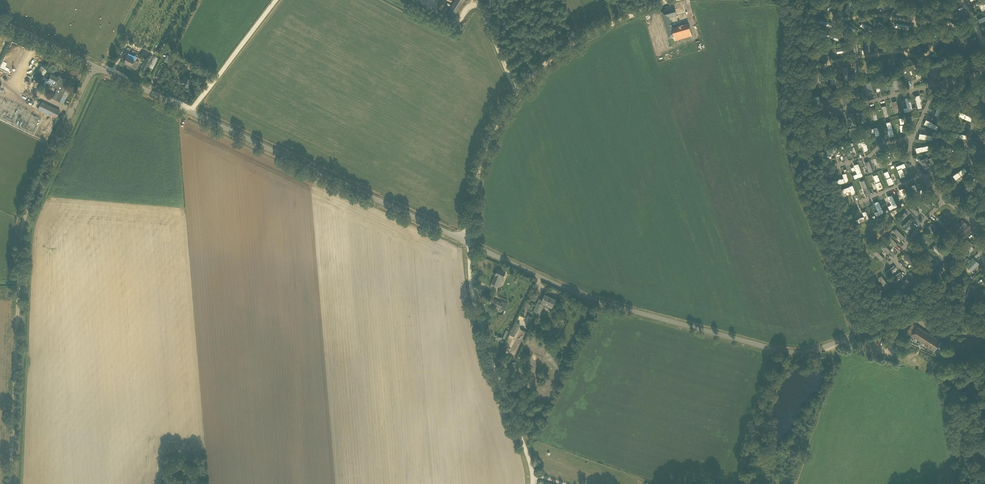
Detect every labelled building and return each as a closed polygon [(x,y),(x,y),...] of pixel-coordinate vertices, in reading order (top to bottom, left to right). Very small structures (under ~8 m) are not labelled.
[(453,19),(466,0),(455,0),(446,14),(453,19)] [(826,6),(828,9),(838,2),(837,0),(835,0),(826,6)] [(844,11),(848,13),(854,2),(851,0),(850,0),(844,11)] [(868,0),(858,7),(860,10),(870,3),(868,0)] [(661,11),(664,20),(669,37),(674,36),(675,40),(682,38),(681,36),(684,35),(684,33),(690,31),(688,23),(672,28),(668,16),(685,12),(683,5),(681,5),(681,2),(665,7),(666,9),(661,11)] [(890,3),(879,7),(881,11),(892,6),(890,3)] [(879,21),(877,24),(886,32),(889,29),(879,21)] [(862,22),(860,26),(872,31),(874,28),(862,22)] [(847,24),(845,27),(856,34),(858,30),(847,24)] [(828,32),(826,36),(838,40),(839,36),(828,32)] [(825,44),(816,54),(819,56),(828,47),(825,44)] [(124,61),(127,63),(126,64),(135,68),(139,62),(135,60),(136,57),(131,54),(128,53),(126,56),(124,61)] [(144,70),(152,55),(149,54),(142,69),(141,70),(144,71),(144,70)] [(949,67),(951,75),(956,73),(953,61),(947,62),(948,67),(949,67)] [(916,63),(901,68),(904,78),(909,77),(911,80),(916,78),(915,74),(920,73),(916,63)] [(937,65),(929,67),(933,79),(940,77),(937,65)] [(811,73),(811,78),(819,78),(819,81),(824,81),(824,73),(811,73)] [(58,77),(51,74),(49,79),(48,81),(52,82),(50,84),(54,86),(57,88),(56,92),(59,93),(62,87),(63,84),(62,84),(64,80),(59,77),(58,77)] [(182,79),(180,82),(182,83),(181,84),(187,87),(191,79),(187,77),(188,76),(185,75),(185,76),(183,79),(182,79)] [(891,77),(894,88),(902,86),(899,75),(891,77)] [(878,80),(880,91),(888,89),(885,78),(878,80)] [(866,94),(874,92),(871,82),(863,84),(866,94)] [(62,87),(59,93),(56,99),(63,103),(69,90),(62,87)] [(841,96),(843,103),(848,102),(845,90),(839,91),(841,96)] [(827,99),(830,107),(835,105),(831,93),(826,94),(827,99)] [(810,98),(811,102),(815,101),(818,110),(822,109),(819,100),(818,96),(810,98)] [(903,108),(904,112),(913,110),(909,97),(905,98),(907,107),(903,108)] [(973,100),(969,103),(978,112),(984,106),(980,102),(978,105),(973,100)] [(60,110),(55,108),(41,102),(38,109),(49,114),(56,117),(60,110)] [(939,102),(934,114),(938,116),(943,104),(939,102)] [(959,111),(957,116),(971,122),(973,117),(966,114),(959,111)] [(857,125),(855,118),(853,112),(849,113),(850,120),(851,119),(853,126),(857,125)] [(827,119),(829,128),(825,129),(826,131),(828,133),(835,131),(834,127),(832,118),(827,119)] [(925,119),(923,123),(936,130),(938,126),(925,119)] [(864,130),(865,134),(875,132),(876,136),(880,135),(877,127),(864,130)] [(976,138),(984,144),(984,139),(978,134),(976,138)] [(862,145),(864,151),(869,150),(865,137),(860,139),(862,145)] [(857,154),(853,142),(845,145),(846,149),(850,148),(852,155),(857,154)] [(952,148),(952,153),(964,153),(964,145),(960,145),(960,148),(952,148)] [(826,150),(826,152),(827,155),(836,152),(837,156),(841,155),(839,146),(835,147),(826,150)] [(974,159),(978,161),(984,152),(984,150),(982,148),(974,159)] [(926,156),(920,161),(922,164),(923,164),(926,167),(933,163),(930,158),(928,159),(926,156)] [(873,171),(869,161),(864,162),(866,165),(867,167),(869,173),(873,171)] [(858,163),(853,165),(857,174),(853,175),(854,179),(863,176),(858,163)] [(906,167),(904,163),(896,166),(897,170),(900,177),(905,176),(902,168),(906,167)] [(964,167),(953,175),(956,179),(967,170),(964,167)] [(884,172),(886,179),(889,185),(893,183),(891,177),(890,177),(888,171),(884,172)] [(843,178),(835,180),(834,181),(836,185),(849,181),(846,173),(842,174),(843,178)] [(883,187),(880,181),(877,174),(873,176),(876,183),(875,183),(878,189),(883,187)] [(975,177),(965,188),(968,191),(978,180),(975,177)] [(869,191),(864,180),(860,181),(865,193),(869,191)] [(854,193),(856,193),(853,185),(840,189),(842,194),(851,191),(852,194),(854,193)] [(902,195),(903,195),(906,202),(910,200),(907,193),(904,187),(899,189),(902,195)] [(897,206),(896,202),(892,194),(887,196),(891,204),(888,206),(889,210),(897,206)] [(921,201),(930,209),(933,205),(930,203),(930,204),(928,203),(928,202),(924,198),(921,201)] [(884,212),(882,209),(878,200),(874,203),(878,211),(874,212),(876,216),(884,212)] [(912,205),(909,208),(917,216),(920,213),(918,210),(917,211),(916,210),(916,209),(912,205)] [(954,218),(956,215),(948,207),(945,210),(954,218)] [(869,218),(866,210),(862,212),(864,216),(856,220),(858,224),(869,218)] [(908,220),(913,214),(911,211),(905,218),(908,220)] [(907,215),(905,212),(895,220),(898,223),(907,215)] [(949,222),(941,215),(938,218),(946,225),(949,222)] [(914,220),(911,217),(902,226),(904,229),(914,220)] [(951,231),(960,239),(971,228),(962,220),(951,231)] [(937,233),(940,230),(931,223),(929,226),(937,233)] [(896,228),(893,231),(902,240),(905,237),(896,228)] [(932,240),(923,233),(920,236),(929,243),(932,240)] [(941,236),(950,243),(953,240),(944,233),(941,236)] [(889,235),(886,238),(895,247),(898,244),(889,235)] [(967,239),(960,247),(966,252),(973,245),(967,239)] [(886,252),(888,254),(891,251),(883,243),(880,245),(886,251),(886,252)] [(941,254),(944,251),(936,243),(933,246),(941,254)] [(922,251),(914,244),(911,247),(920,254),(922,251)] [(961,261),(965,258),(956,250),(953,253),(961,261)] [(924,256),(932,263),(935,260),(927,253),(924,256)] [(903,257),(911,264),(914,261),(905,254),(903,257)] [(974,258),(966,266),(971,271),(979,264),(974,258)] [(943,262),(934,272),(938,276),(947,266),(943,262)] [(918,263),(916,266),(923,273),(927,271),(918,263)] [(896,269),(894,266),(885,272),(887,276),(896,269)] [(502,278),(505,271),(498,268),(490,286),(495,289),(501,277),(502,278)] [(877,278),(880,282),(883,280),(877,269),(874,271),(878,278),(877,278)] [(900,271),(891,278),(894,282),(903,276),(900,271)] [(907,278),(898,285),(901,288),(910,282),(907,278)] [(970,284),(965,296),(971,298),(975,286),(970,284)] [(539,298),(535,308),(533,311),(540,314),(543,306),(547,308),(548,307),(551,309),(556,299),(545,294),(542,299),(539,298)] [(492,299),(490,303),(501,308),(505,310),(508,303),(502,300),(501,302),(492,298),(492,299)] [(527,315),(524,322),(529,324),(532,317),(527,315)] [(517,322),(512,333),(515,334),(521,323),(517,322)] [(912,323),(907,331),(912,335),(911,336),(925,344),(925,345),(933,351),(934,349),(940,341),(917,326),(912,323)] [(896,338),(899,333),(894,329),(890,334),(896,338)] [(960,434),(964,443),(970,441),(966,432),(960,434)]
